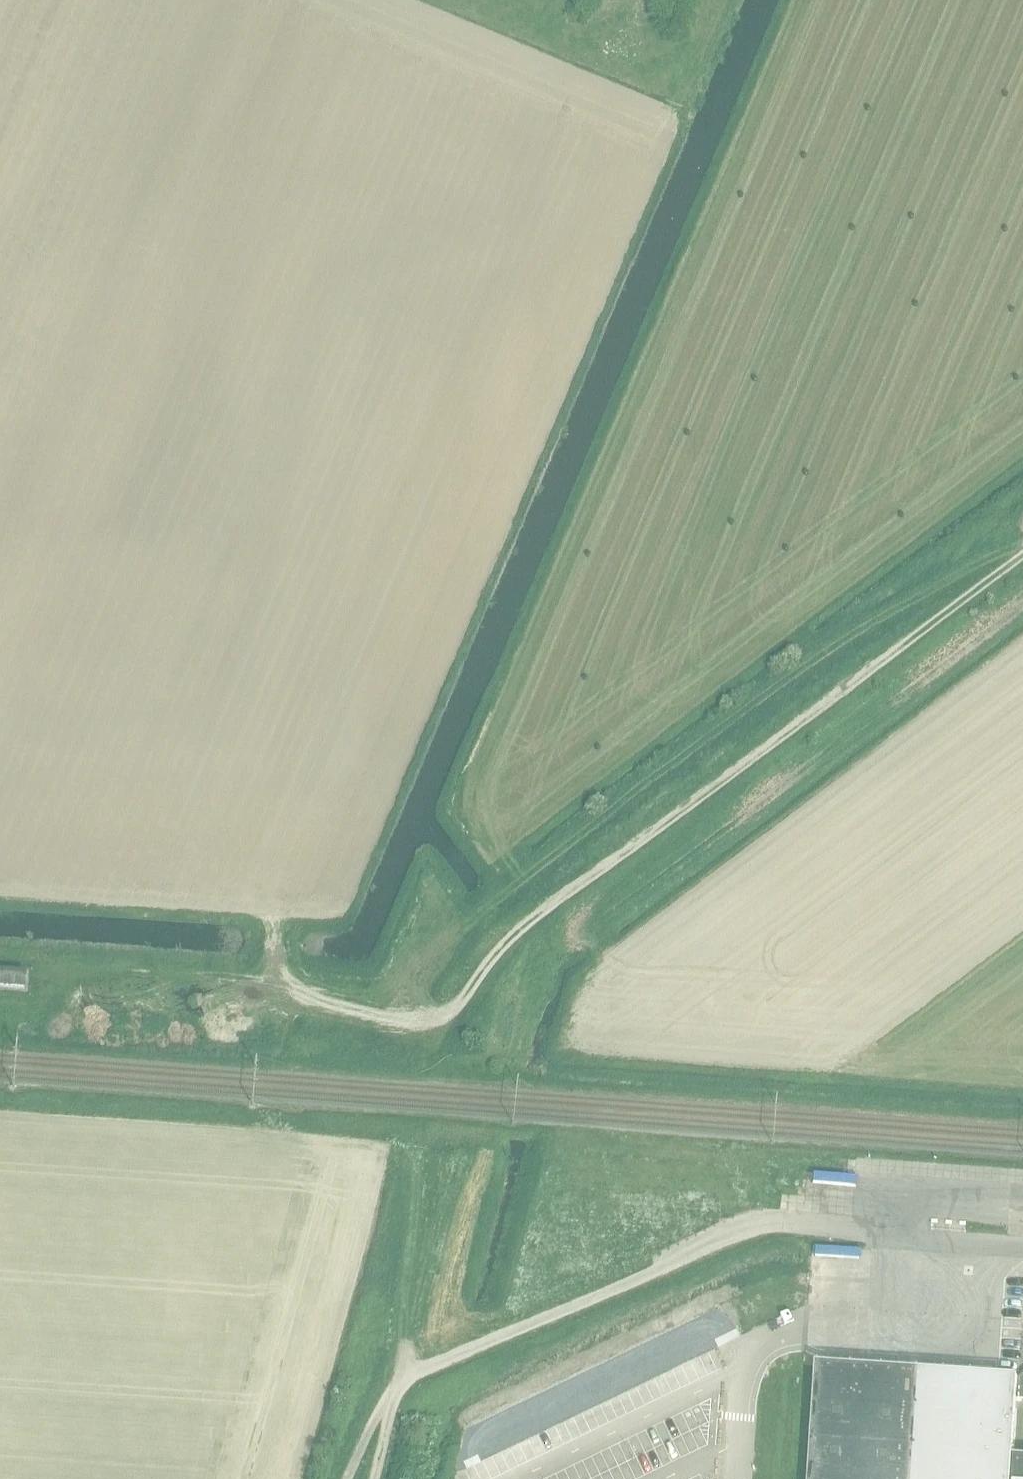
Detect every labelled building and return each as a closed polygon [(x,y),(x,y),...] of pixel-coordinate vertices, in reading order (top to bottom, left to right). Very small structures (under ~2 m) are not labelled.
[(26,972),(0,971),(0,988),(25,990),(26,972)] [(803,1164),(803,1197),(853,1197),(853,1164),(803,1164)] [(1014,1459),(1017,1401),(1019,1378),(865,1369),(817,1366),(807,1478),(1022,1478),(1022,1460),(1014,1459)]
